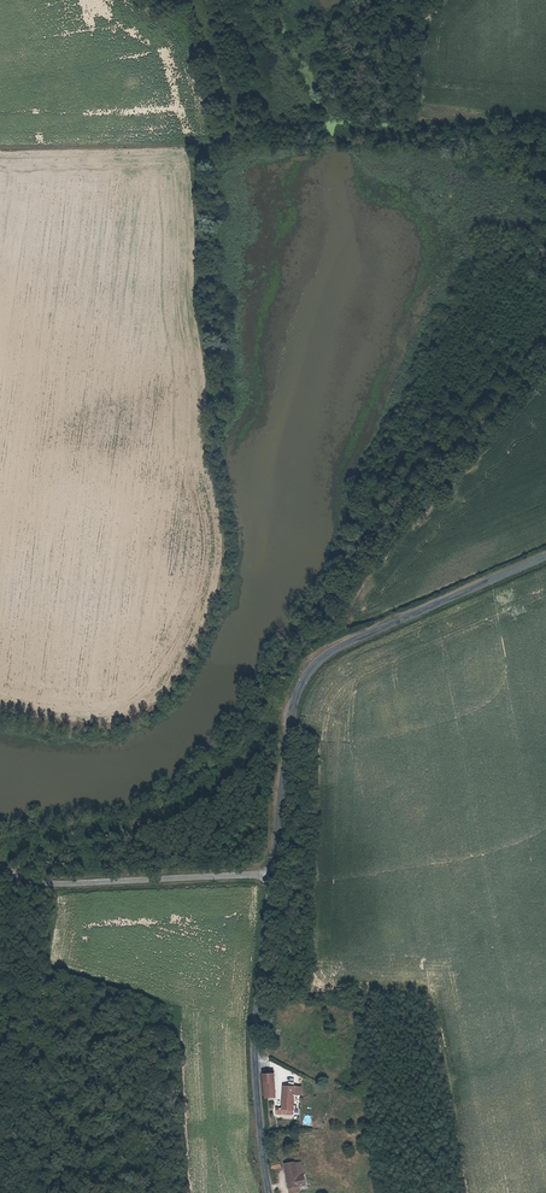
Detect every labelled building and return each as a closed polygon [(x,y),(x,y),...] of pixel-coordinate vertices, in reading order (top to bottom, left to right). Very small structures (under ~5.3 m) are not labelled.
[(272,1068),(272,1076),(283,1074),(283,1066),(277,1067),(272,1068)] [(283,1089),(283,1074),(272,1076),(274,1091),(283,1089)] [(302,1080),(293,1080),(292,1102),(288,1103),(288,1107),(301,1107),(302,1085),(302,1080)] [(289,1160),(294,1189),(303,1187),(302,1183),(300,1166),(298,1159),(289,1160)] [(271,1164),(273,1170),(281,1167),(278,1161),(271,1164)] [(306,1165),(300,1166),(302,1183),(309,1182),(306,1165)]
